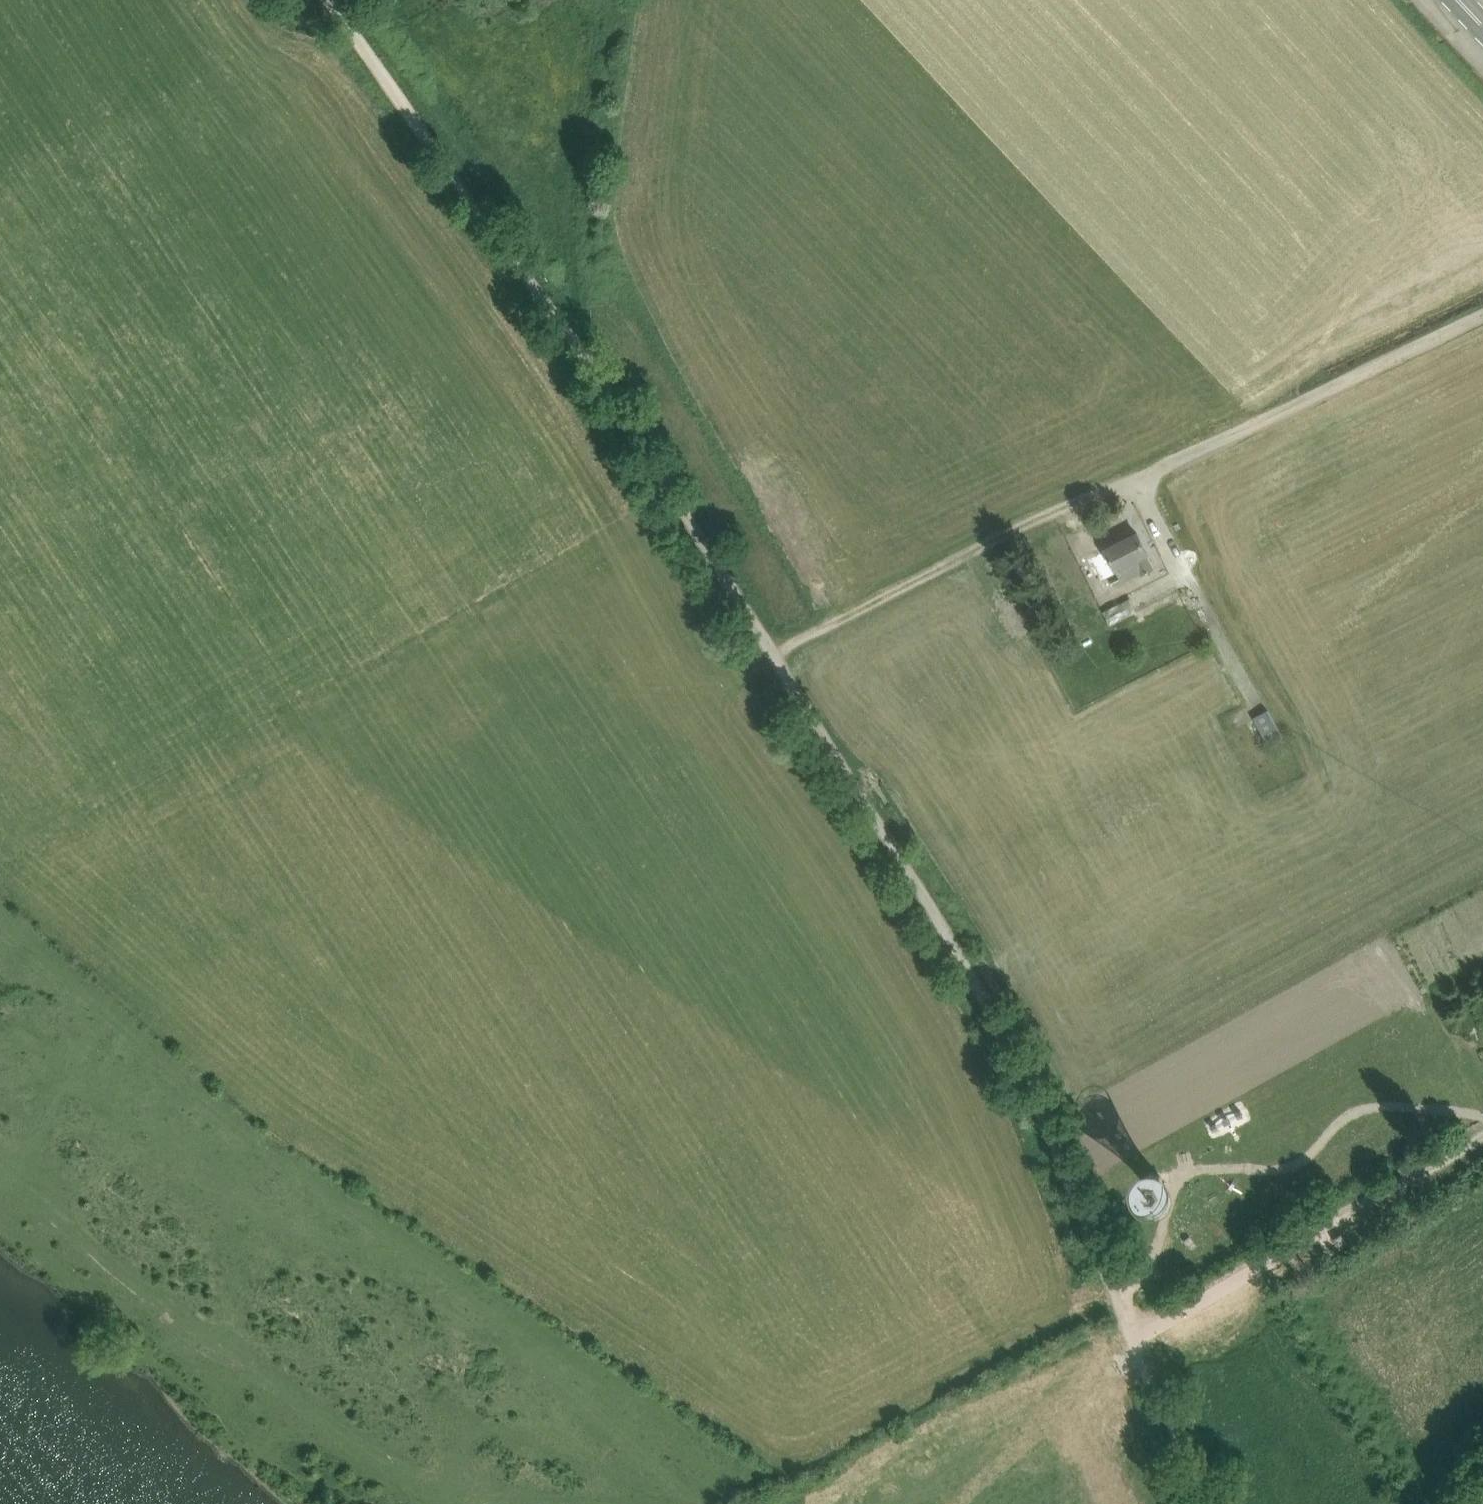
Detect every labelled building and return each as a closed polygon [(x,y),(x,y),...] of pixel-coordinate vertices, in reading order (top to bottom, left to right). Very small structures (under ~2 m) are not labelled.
[(1123,582),(1137,575),(1138,576),(1155,568),(1147,553),(1148,552),(1138,532),(1106,548),(1117,570),(1123,582)] [(1130,597),(1119,603),(1115,595),(1099,603),(1110,625),(1138,611),(1130,597)] [(1255,716),(1270,746),(1284,739),(1268,709),(1255,716)] [(1145,1195),(1148,1196),(1151,1197),(1156,1197),(1159,1197),(1164,1195),(1167,1193),(1170,1190),(1172,1186),(1173,1182),(1173,1178),(1172,1173),(1171,1170),(1169,1167),(1166,1164),(1164,1163),(1160,1161),(1158,1160),(1155,1160),(1151,1160),(1148,1161),(1145,1163),(1142,1165),(1140,1167),(1138,1170),(1137,1173),(1136,1176),(1136,1180),(1136,1183),(1138,1187),(1139,1190),(1142,1192),(1145,1195)]
